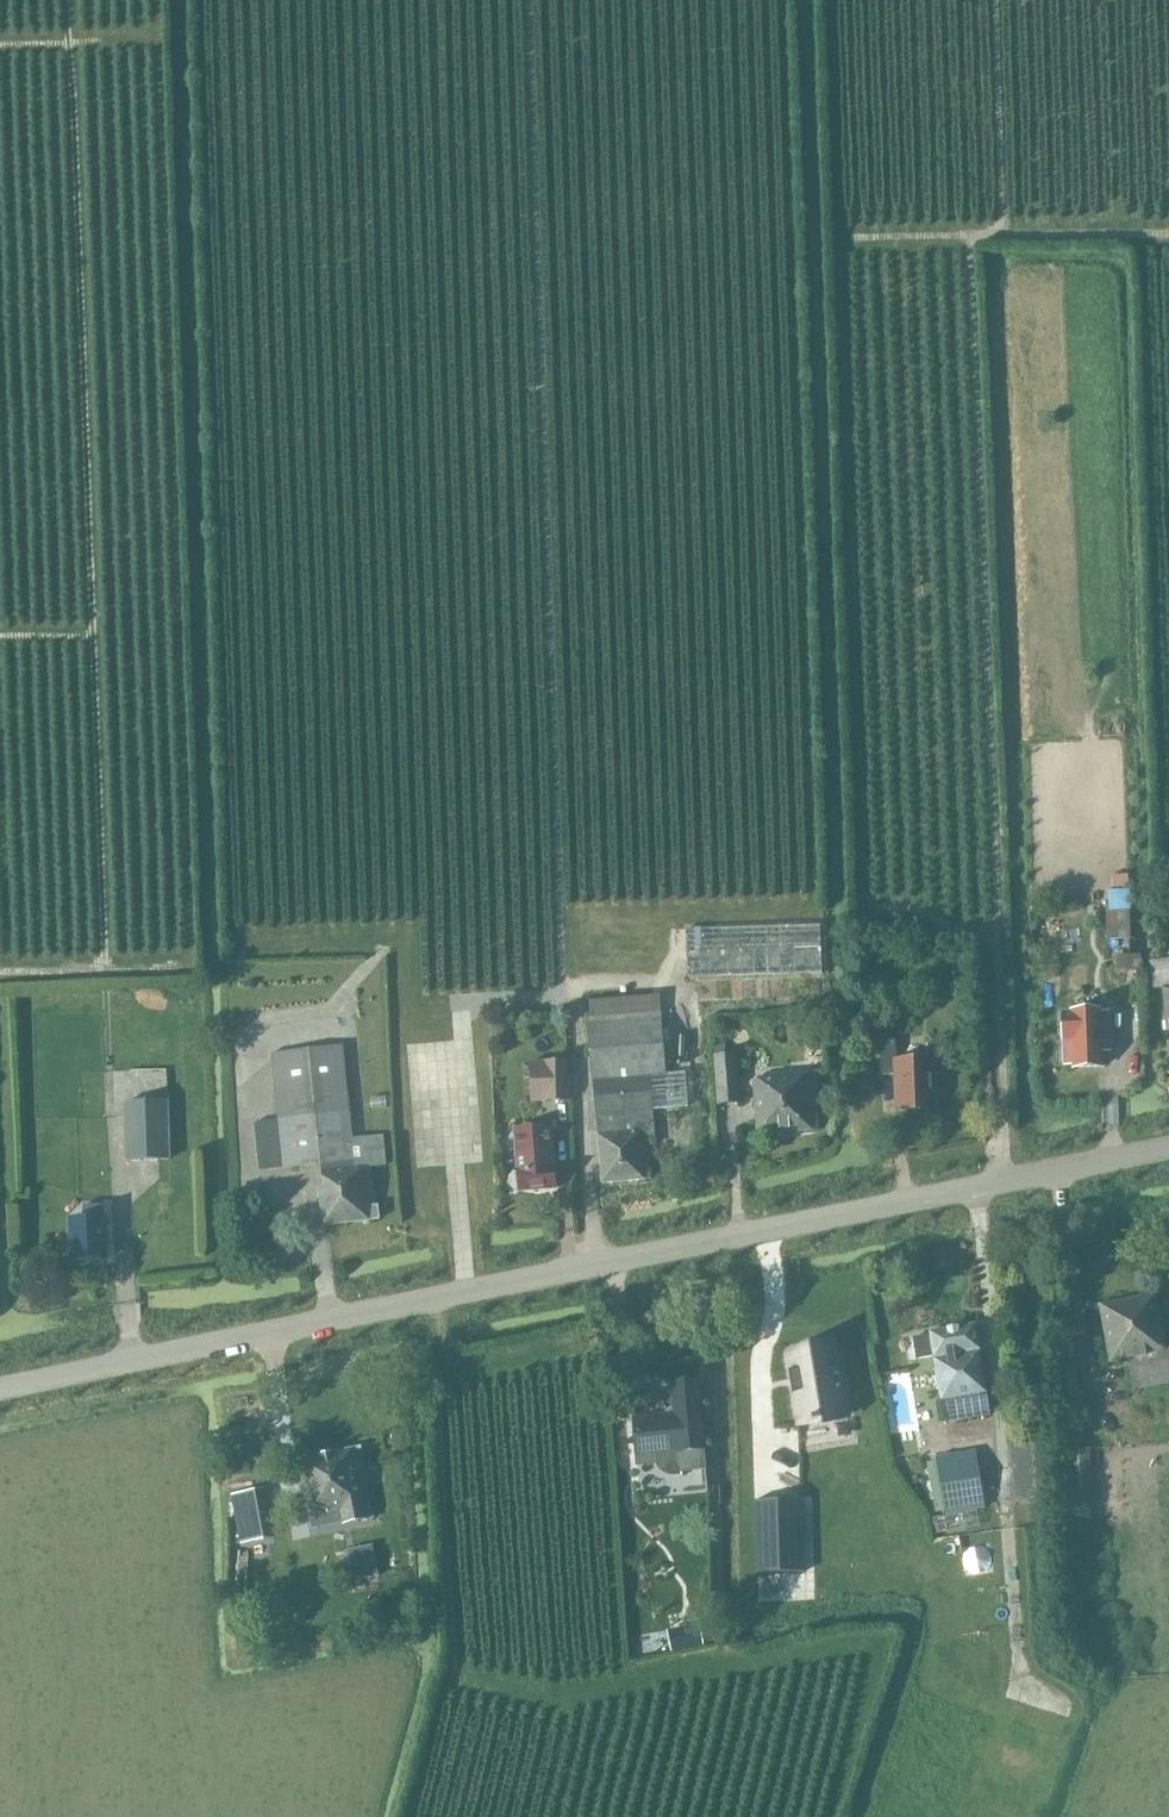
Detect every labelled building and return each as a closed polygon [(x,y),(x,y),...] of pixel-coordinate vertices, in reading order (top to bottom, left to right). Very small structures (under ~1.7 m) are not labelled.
[(1101,883),(1104,982),(1137,981),(1134,882),(1101,883)] [(687,929),(688,978),(822,974),(821,925),(687,929)] [(1150,960),(1153,989),(1161,989),(1167,1059),(1168,1058),(1168,958),(1150,960)] [(649,976),(619,978),(620,994),(650,992),(649,976)] [(1072,1012),(1063,1013),(1064,1039),(1073,1039),(1074,1067),(1103,1066),(1102,1043),(1112,1043),(1111,1011),(1101,1012),(1101,1009),(1072,1010),(1072,1012)] [(593,1080),(596,1113),(689,1106),(686,1072),(666,1074),(662,1016),(589,1021),(593,1080)] [(895,1062),(894,1042),(879,1043),(880,1077),(894,1077),(896,1113),(934,1111),(932,1061),(895,1062)] [(285,1169),(321,1166),(359,1162),(360,1168),(374,1166),(386,1165),(383,1135),(357,1137),(354,1114),(347,1044),(273,1053),(281,1120),(255,1123),(260,1170),(285,1167),(285,1169)] [(715,1056),(718,1104),(740,1102),(736,1054),(715,1056)] [(567,1100),(566,1062),(531,1063),(532,1094),(545,1094),(545,1100),(567,1100)] [(770,1082),(752,1083),(756,1137),(816,1133),(811,1074),(770,1077),(770,1082)] [(126,1104),(128,1161),(171,1160),(170,1103),(126,1104)] [(655,1144),(653,1108),(596,1113),(603,1182),(651,1178),(648,1144),(655,1144)] [(534,1128),(515,1130),(516,1151),(518,1172),(513,1173),(510,1177),(509,1182),(511,1187),(515,1191),(520,1190),(520,1192),(556,1188),(550,1126),(534,1128)] [(321,1166),(324,1192),(320,1193),(323,1227),(383,1221),(382,1205),(377,1206),(374,1166),(360,1168),(359,1162),(321,1166)] [(86,1221),(73,1221),(74,1262),(108,1261),(106,1207),(86,1208),(86,1221)] [(1168,1383),(1168,1349),(1165,1350),(1155,1295),(1100,1305),(1111,1359),(1128,1356),(1134,1389),(1168,1383)] [(991,1416),(976,1324),(930,1332),(931,1334),(914,1337),(917,1358),(934,1356),(945,1424),(991,1416)] [(836,1347),(789,1354),(800,1424),(813,1421),(814,1422),(822,1421),(822,1420),(848,1416),(836,1347)] [(636,1413),(640,1459),(660,1458),(661,1463),(665,1466),(668,1469),(674,1470),(705,1468),(698,1378),(673,1380),(675,1410),(636,1413)] [(361,1446),(300,1458),(310,1513),(329,1510),(329,1513),(352,1509),(355,1523),(374,1519),(371,1505),(372,1505),(361,1446)] [(976,1451),(937,1458),(946,1516),(985,1510),(976,1451)] [(233,1494),(242,1543),(268,1538),(259,1489),(233,1494)] [(803,1499),(755,1500),(757,1573),(805,1571),(803,1499)]
